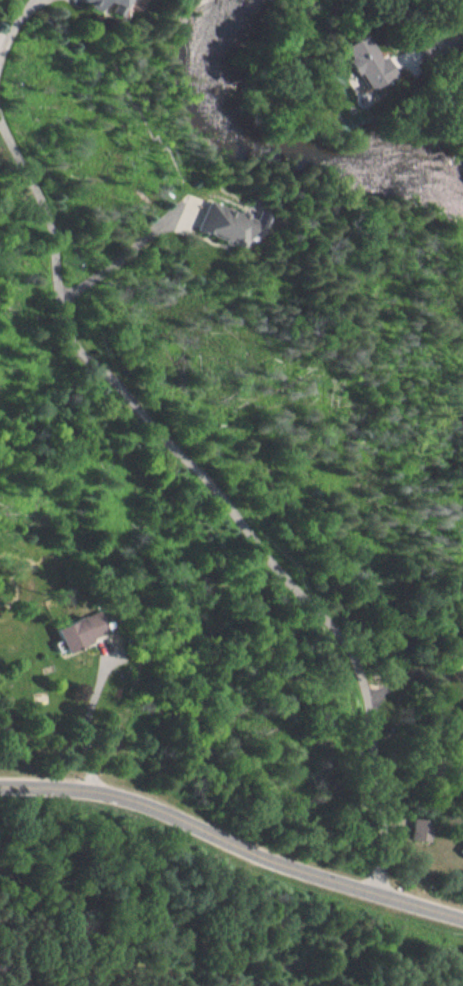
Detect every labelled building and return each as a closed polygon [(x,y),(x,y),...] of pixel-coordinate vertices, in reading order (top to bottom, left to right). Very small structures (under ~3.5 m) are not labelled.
[(69,1),(91,14),(96,6),(109,13),(117,0),(70,0),(69,1)] [(388,78),(364,32),(336,47),(360,93),(388,78)] [(186,235),(230,248),(239,216),(195,204),(186,235)] [(44,630),(56,655),(86,641),(74,616),(44,630)] [(430,843),(430,820),(409,820),(409,843),(430,843)] [(451,855),(462,862),(462,833),(451,855)]
